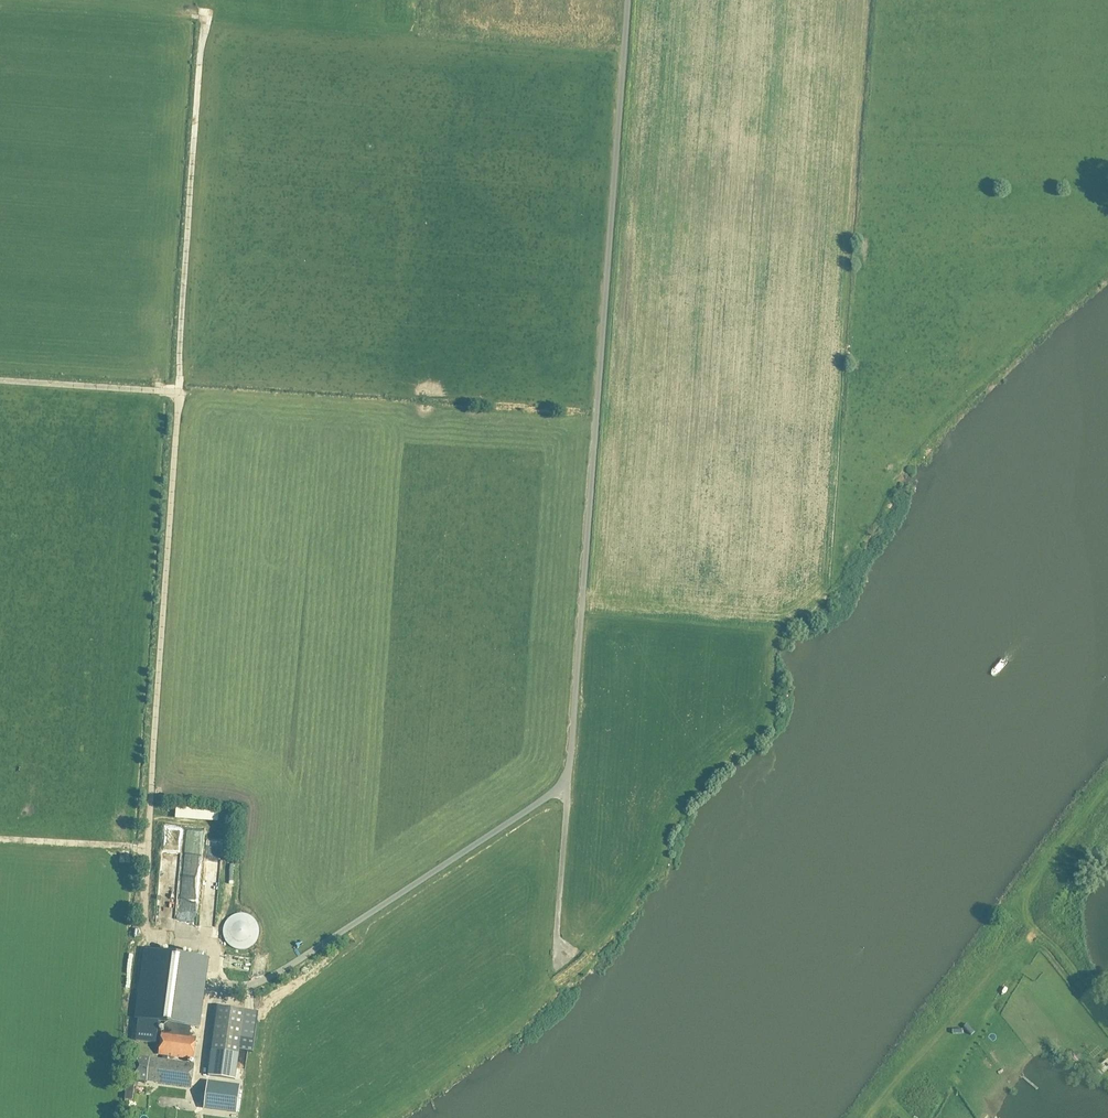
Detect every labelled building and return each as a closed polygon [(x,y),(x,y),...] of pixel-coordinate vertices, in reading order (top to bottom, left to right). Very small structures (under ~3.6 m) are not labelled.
[(204,906),(207,824),(187,823),(186,845),(164,845),(162,904),(164,905),(164,913),(178,913),(179,905),(204,906)] [(169,824),(169,835),(180,835),(181,824),(169,824)] [(203,919),(203,929),(218,929),(217,906),(206,906),(207,919),(203,919)] [(162,921),(152,923),(155,932),(164,930),(162,921)] [(136,1017),(139,1018),(136,1040),(155,1042),(158,1020),(165,1021),(163,1032),(189,1036),(190,1025),(198,1026),(207,957),(204,957),(148,949),(145,949),(136,1017)] [(242,966),(255,965),(255,952),(241,953),(242,966)] [(218,1005),(208,1074),(234,1078),(244,1009),(218,1005)] [(196,1036),(189,1036),(163,1032),(161,1032),(158,1054),(163,1054),(162,1059),(137,1055),(134,1079),(136,1079),(136,1082),(144,1083),(144,1080),(190,1086),(194,1063),(167,1059),(168,1055),(193,1058),(196,1036)] [(236,1112),(237,1102),(239,1085),(207,1081),(204,1107),(236,1112)]
